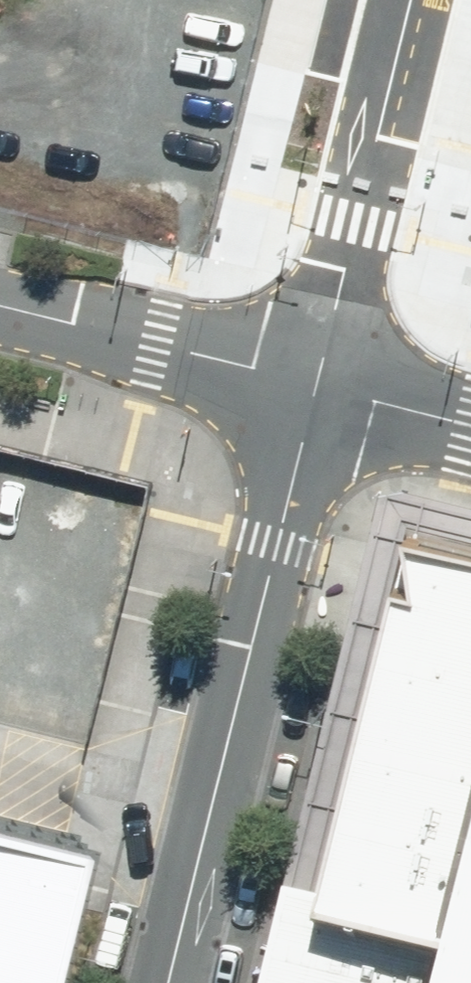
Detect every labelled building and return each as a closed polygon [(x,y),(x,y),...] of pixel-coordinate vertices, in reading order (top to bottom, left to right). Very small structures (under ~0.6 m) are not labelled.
[(376,681),(470,705),(470,529),(418,516),(376,681)] [(327,875),(460,908),(470,864),(470,705),(376,681),(327,875)] [(68,806),(0,791),(0,982),(26,982),(68,806)] [(460,908),(441,982),(470,982),(470,864),(460,908)] [(263,982),(441,982),(460,908),(327,875),(292,865),(263,982)]
